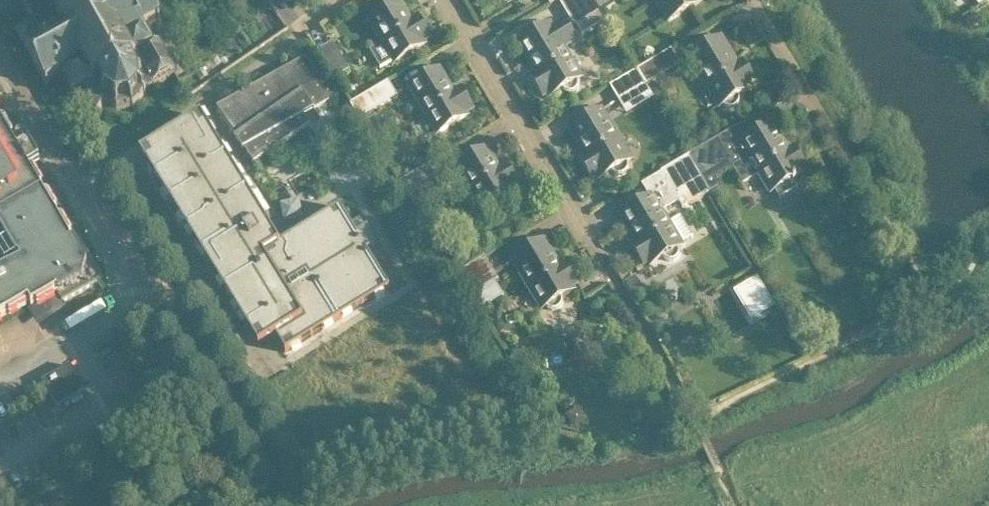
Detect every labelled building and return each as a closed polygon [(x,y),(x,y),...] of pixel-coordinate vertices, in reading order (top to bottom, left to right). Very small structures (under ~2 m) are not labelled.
[(32,21),(16,30),(46,84),(63,75),(84,113),(99,114),(106,102),(116,110),(134,108),(145,95),(146,91),(175,75),(160,46),(169,41),(159,24),(161,22),(149,0),(21,0),(32,21)] [(603,13),(595,0),(558,0),(559,0),(574,25),(575,24),(582,36),(607,20),(603,13)] [(603,13),(615,5),(612,0),(595,0),(603,13)] [(668,21),(700,3),(698,0),(656,0),(668,21)] [(399,2),(370,20),(380,37),(383,42),(393,59),(395,62),(407,55),(425,45),(423,41),(429,37),(427,34),(429,33),(430,29),(425,21),(422,20),(420,21),(418,18),(411,22),(399,2)] [(553,30),(550,24),(519,43),(537,74),(532,77),(543,96),(549,93),(551,97),(563,89),(566,93),(570,94),(574,93),(577,91),(579,88),(580,84),(579,80),(582,78),(562,45),(566,43),(567,45),(576,40),(565,22),(553,30)] [(690,57),(720,107),(723,105),(726,108),(730,109),(734,109),(738,107),(740,104),(740,100),(739,95),(751,88),(749,85),(754,82),(743,62),(737,66),(721,38),(690,57)] [(333,42),(317,51),(327,69),(335,79),(349,70),(333,42)] [(672,49),(637,70),(646,85),(680,64),(672,49)] [(320,79),(306,57),(217,108),(245,150),(254,164),(311,125),(305,116),(314,110),(314,111),(339,96),(325,71),(324,72),(325,75),(320,79)] [(410,87),(438,134),(467,116),(465,113),(472,108),(461,89),(454,93),(439,69),(410,87)] [(610,86),(619,101),(646,85),(637,70),(610,86)] [(388,81),(350,104),(360,119),(397,96),(388,81)] [(631,160),(601,110),(570,129),(587,156),(581,159),(593,178),(598,175),(600,179),(611,172),(615,175),(619,176),(623,176),(626,174),(628,170),(629,166),(628,162),(631,160)] [(140,154),(203,258),(226,244),(241,269),(228,276),(251,313),(258,309),(285,353),(390,290),(367,253),(376,247),(377,248),(378,247),(367,230),(366,231),(357,236),(340,208),(279,245),(201,117),(140,154)] [(29,303),(32,308),(57,294),(63,303),(99,282),(104,279),(79,236),(71,240),(28,167),(40,160),(27,137),(15,144),(0,118),(0,320),(29,303)] [(771,193),(774,191),(777,194),(781,195),(785,195),(789,193),(791,190),(792,186),(791,181),(802,174),(800,171),(805,168),(794,148),(789,151),(787,148),(785,149),(781,142),(783,141),(772,124),(731,149),(740,163),(732,167),(743,184),(760,174),(771,193)] [(731,161),(718,138),(689,156),(702,179),(731,161)] [(451,192),(448,186),(464,177),(483,209),(487,207),(490,210),(494,211),(498,211),(501,209),(504,205),(504,201),(503,197),(512,192),(510,188),(517,184),(506,165),(499,169),(487,148),(442,175),(434,161),(407,178),(401,181),(399,182),(408,197),(418,212),(432,204),(433,205),(437,207),(442,206),(445,204),(448,200),(447,194),(451,192)] [(661,172),(675,195),(702,179),(689,156),(661,172)] [(400,167),(394,171),(401,181),(407,178),(400,167)] [(649,261),(651,265),(663,258),(666,261),(670,262),(674,262),(678,259),(680,256),(680,252),(679,248),(682,246),(652,196),(638,204),(621,215),(638,242),(633,245),(644,264),(649,261)] [(507,262),(537,312),(546,307),(549,310),(552,312),(556,311),(560,309),(562,306),(563,302),(562,297),(574,290),(572,287),(577,284),(565,264),(560,268),(544,240),(507,262)] [(499,280),(485,257),(456,274),(479,310),(504,296),(496,281),(499,280)] [(753,283),(736,292),(750,316),(767,306),(753,283)] [(85,392),(70,366),(42,382),(58,408),(85,392)] [(13,494),(4,480),(0,482),(0,501),(13,494)]
